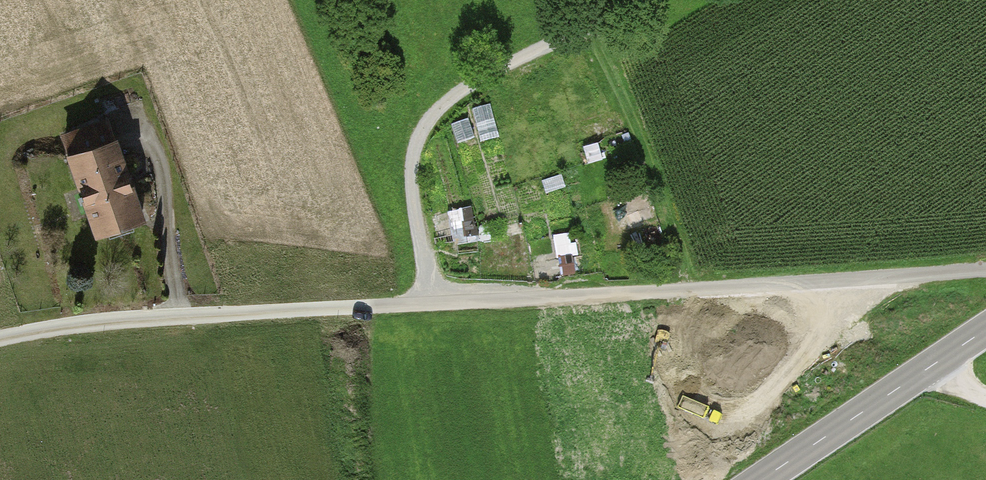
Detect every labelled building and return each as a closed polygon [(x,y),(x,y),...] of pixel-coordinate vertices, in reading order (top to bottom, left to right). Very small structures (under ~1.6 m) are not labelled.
[(473,109),(479,141),(498,138),(491,105),(473,109)] [(60,139),(93,241),(145,225),(112,122),(60,139)] [(452,126),(457,142),(473,138),(468,122),(452,126)] [(583,148),(587,164),(602,160),(598,144),(583,148)] [(543,180),(546,193),(565,188),(561,175),(543,180)] [(607,201),(616,232),(657,221),(649,190),(607,201)] [(457,245),(479,240),(472,207),(449,213),(457,245)] [(553,235),(556,256),(578,254),(576,232),(553,235)] [(581,259),(560,262),(562,275),(583,272),(581,259)]
